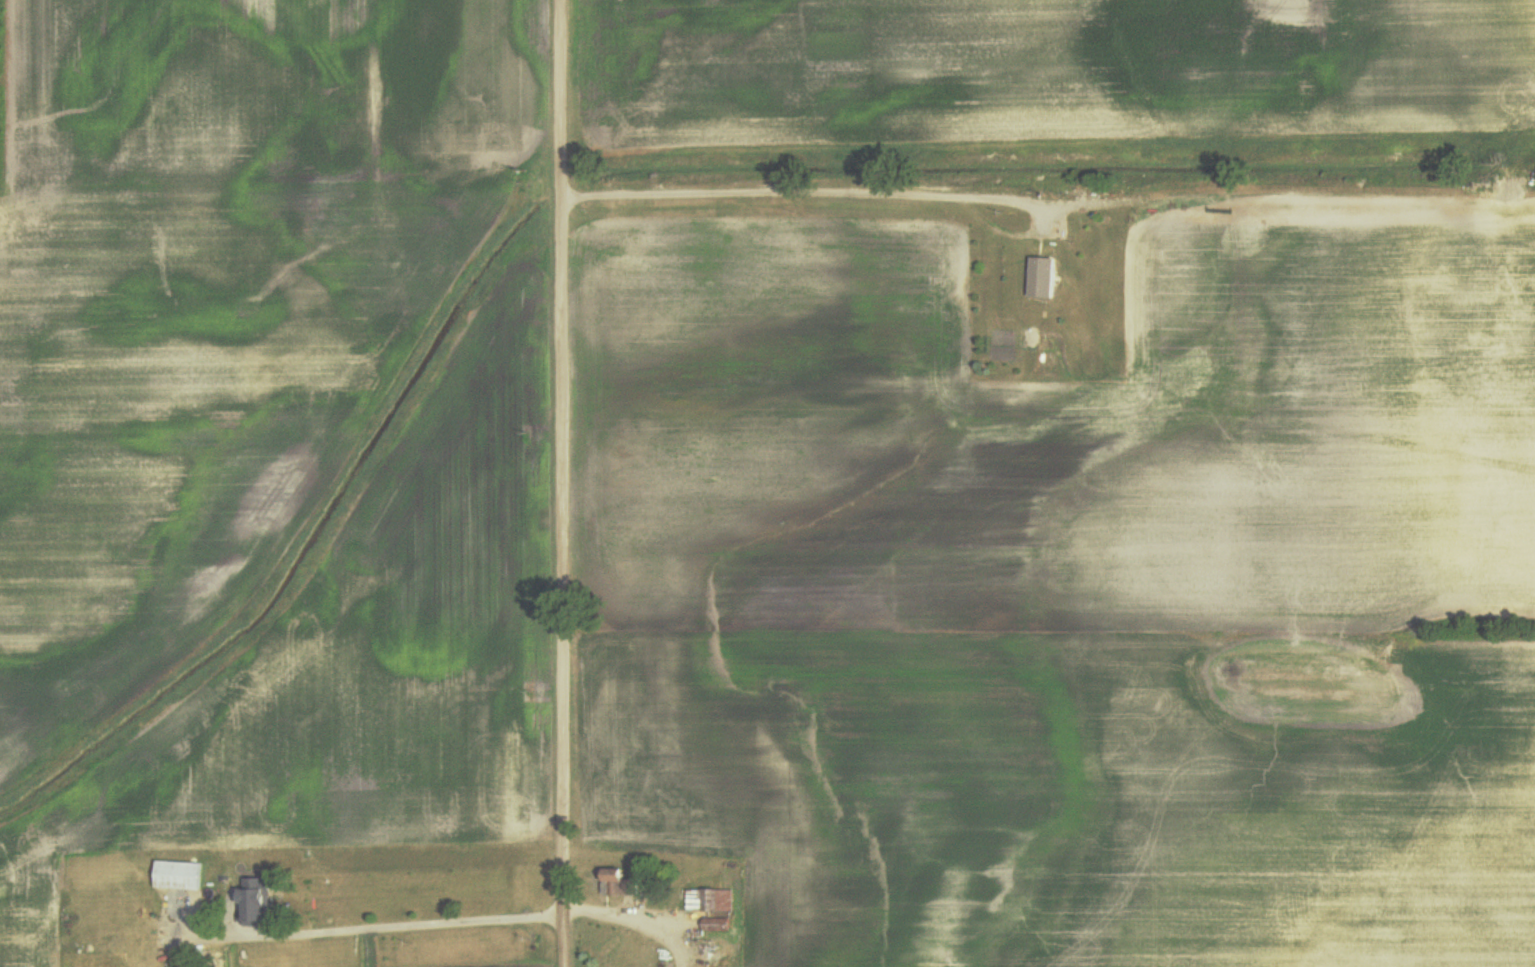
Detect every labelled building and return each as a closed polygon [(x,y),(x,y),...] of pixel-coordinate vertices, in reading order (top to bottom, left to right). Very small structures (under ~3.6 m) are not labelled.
[(1055,259),(1031,258),(1030,298),(1054,298),(1055,259)] [(157,888),(202,890),(203,862),(159,861),(157,888)] [(637,895),(637,880),(626,880),(626,875),(608,875),(608,895),(637,895)] [(274,925),(272,879),(246,879),(246,889),(245,889),(246,926),(274,925)] [(688,909),(733,910),(733,890),(688,889),(688,909)]
